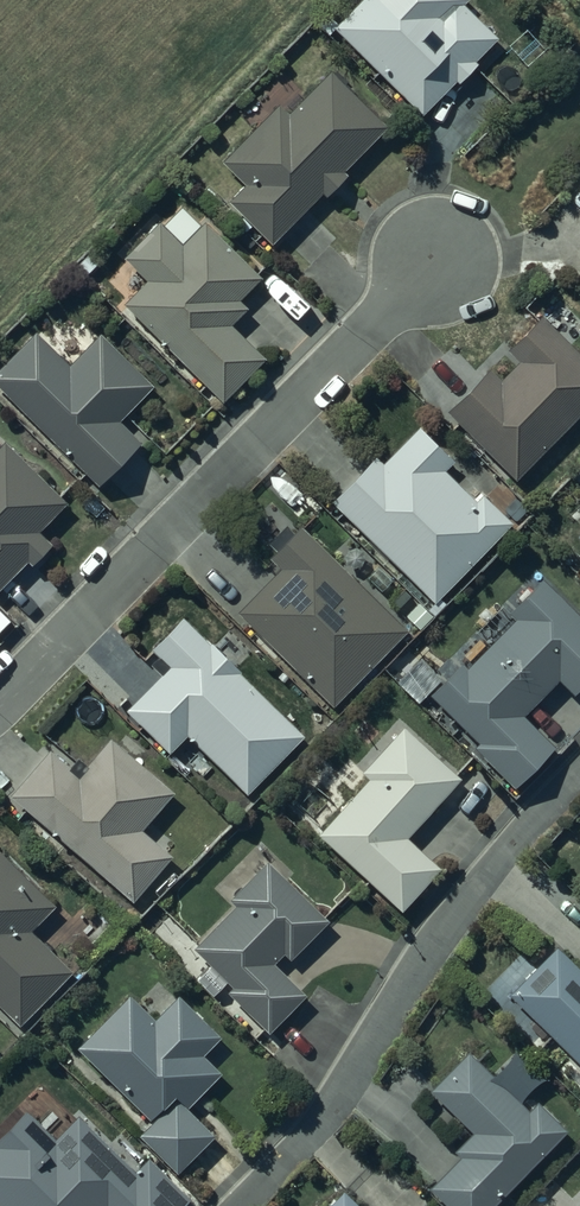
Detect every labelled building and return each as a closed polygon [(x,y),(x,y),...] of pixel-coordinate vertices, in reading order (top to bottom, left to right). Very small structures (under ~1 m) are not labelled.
[(501,48),(458,4),(442,20),(421,0),(384,0),(337,46),(420,129),(501,48)] [(268,254),(385,138),(333,85),(292,126),(276,110),(214,171),(238,195),(223,209),(268,254)] [(190,260),(155,229),(118,271),(137,287),(107,321),(224,422),(270,369),(227,332),(264,289),(207,240),(190,260)] [(579,430),(579,368),(543,332),(514,363),(525,374),(506,394),(494,383),(449,430),(517,495),(579,430)] [(94,500),(144,454),(121,430),(152,401),(100,347),(72,374),(37,338),(0,372),(0,401),(94,500)] [(435,614),(515,537),(423,442),(391,472),(378,459),(330,506),(435,614)] [(75,519),(9,452),(0,460),(0,592),(75,519)] [(235,622),(338,725),(420,643),(297,521),(262,556),(282,576),(235,622)] [(512,798),(579,732),(579,620),(538,577),(414,696),(512,798)] [(243,798),(299,741),(182,625),(151,656),(168,673),(126,716),(169,759),(186,742),(243,798)] [(463,788),(404,733),(363,777),(373,787),(321,842),(402,918),(441,877),(408,846),(463,788)] [(168,801),(109,751),(83,782),(49,753),(4,805),(130,910),(171,862),(139,835),(168,801)] [(0,859),(0,1014),(22,1035),(77,979),(31,934),(54,911),(0,859)] [(333,926),(266,861),(224,905),(231,913),(191,954),(233,994),(225,1002),(268,1045),(308,1004),(282,978),(333,926)] [(511,1009),(579,1075),(579,981),(558,960),(511,1009)] [(191,1030),(155,995),(122,1028),(70,1082),(136,1147),(184,1194),(228,1150),(203,1125),(245,1083),(191,1030)] [(578,1140),(537,1100),(523,1115),(471,1065),(436,1101),(479,1144),(432,1192),(447,1205),(513,1205),(578,1140)] [(140,1178),(130,1188),(100,1157),(84,1173),(36,1124),(0,1159),(0,1205),(168,1205),(140,1178)]
